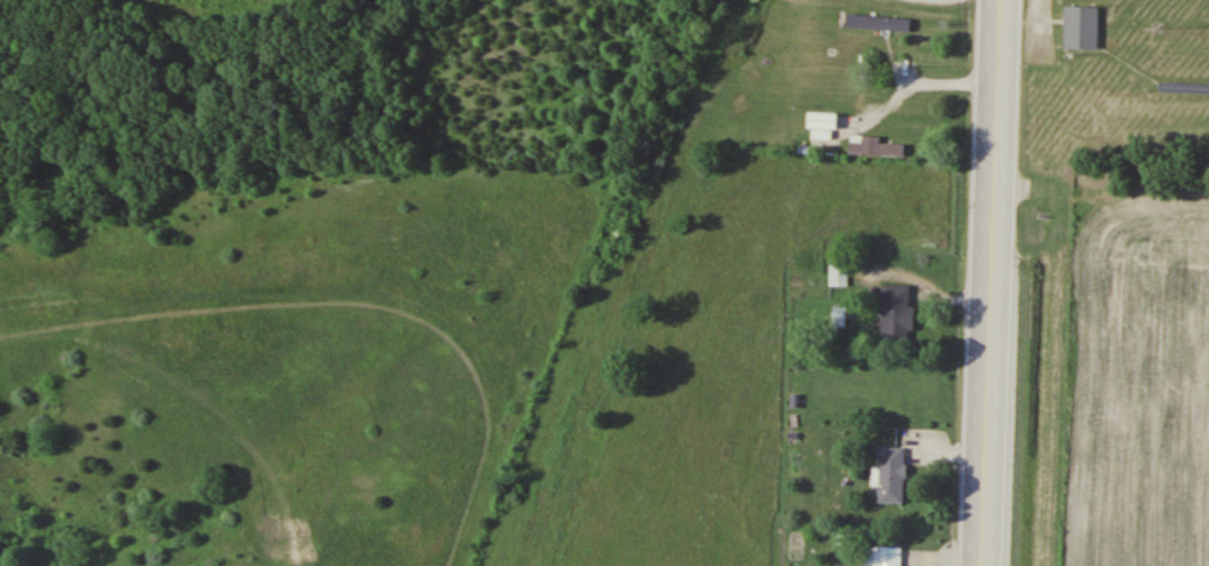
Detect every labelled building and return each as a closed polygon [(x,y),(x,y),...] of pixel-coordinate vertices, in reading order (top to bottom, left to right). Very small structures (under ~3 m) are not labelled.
[(1067,46),(1066,5),(1101,5),(1102,46),(1067,46)] [(849,28),(910,29),(910,16),(849,15),(849,28)] [(837,113),(808,113),(808,129),(837,129),(837,113)] [(881,143),(881,135),(850,135),(850,155),(905,155),(905,143),(881,143)] [(830,261),(830,286),(847,286),(847,261),(830,261)] [(883,285),(882,346),(912,346),(913,285),(883,285)] [(905,446),(880,446),(880,502),(905,502),(905,446)] [(874,545),(874,565),(903,565),(903,545),(874,545)]
